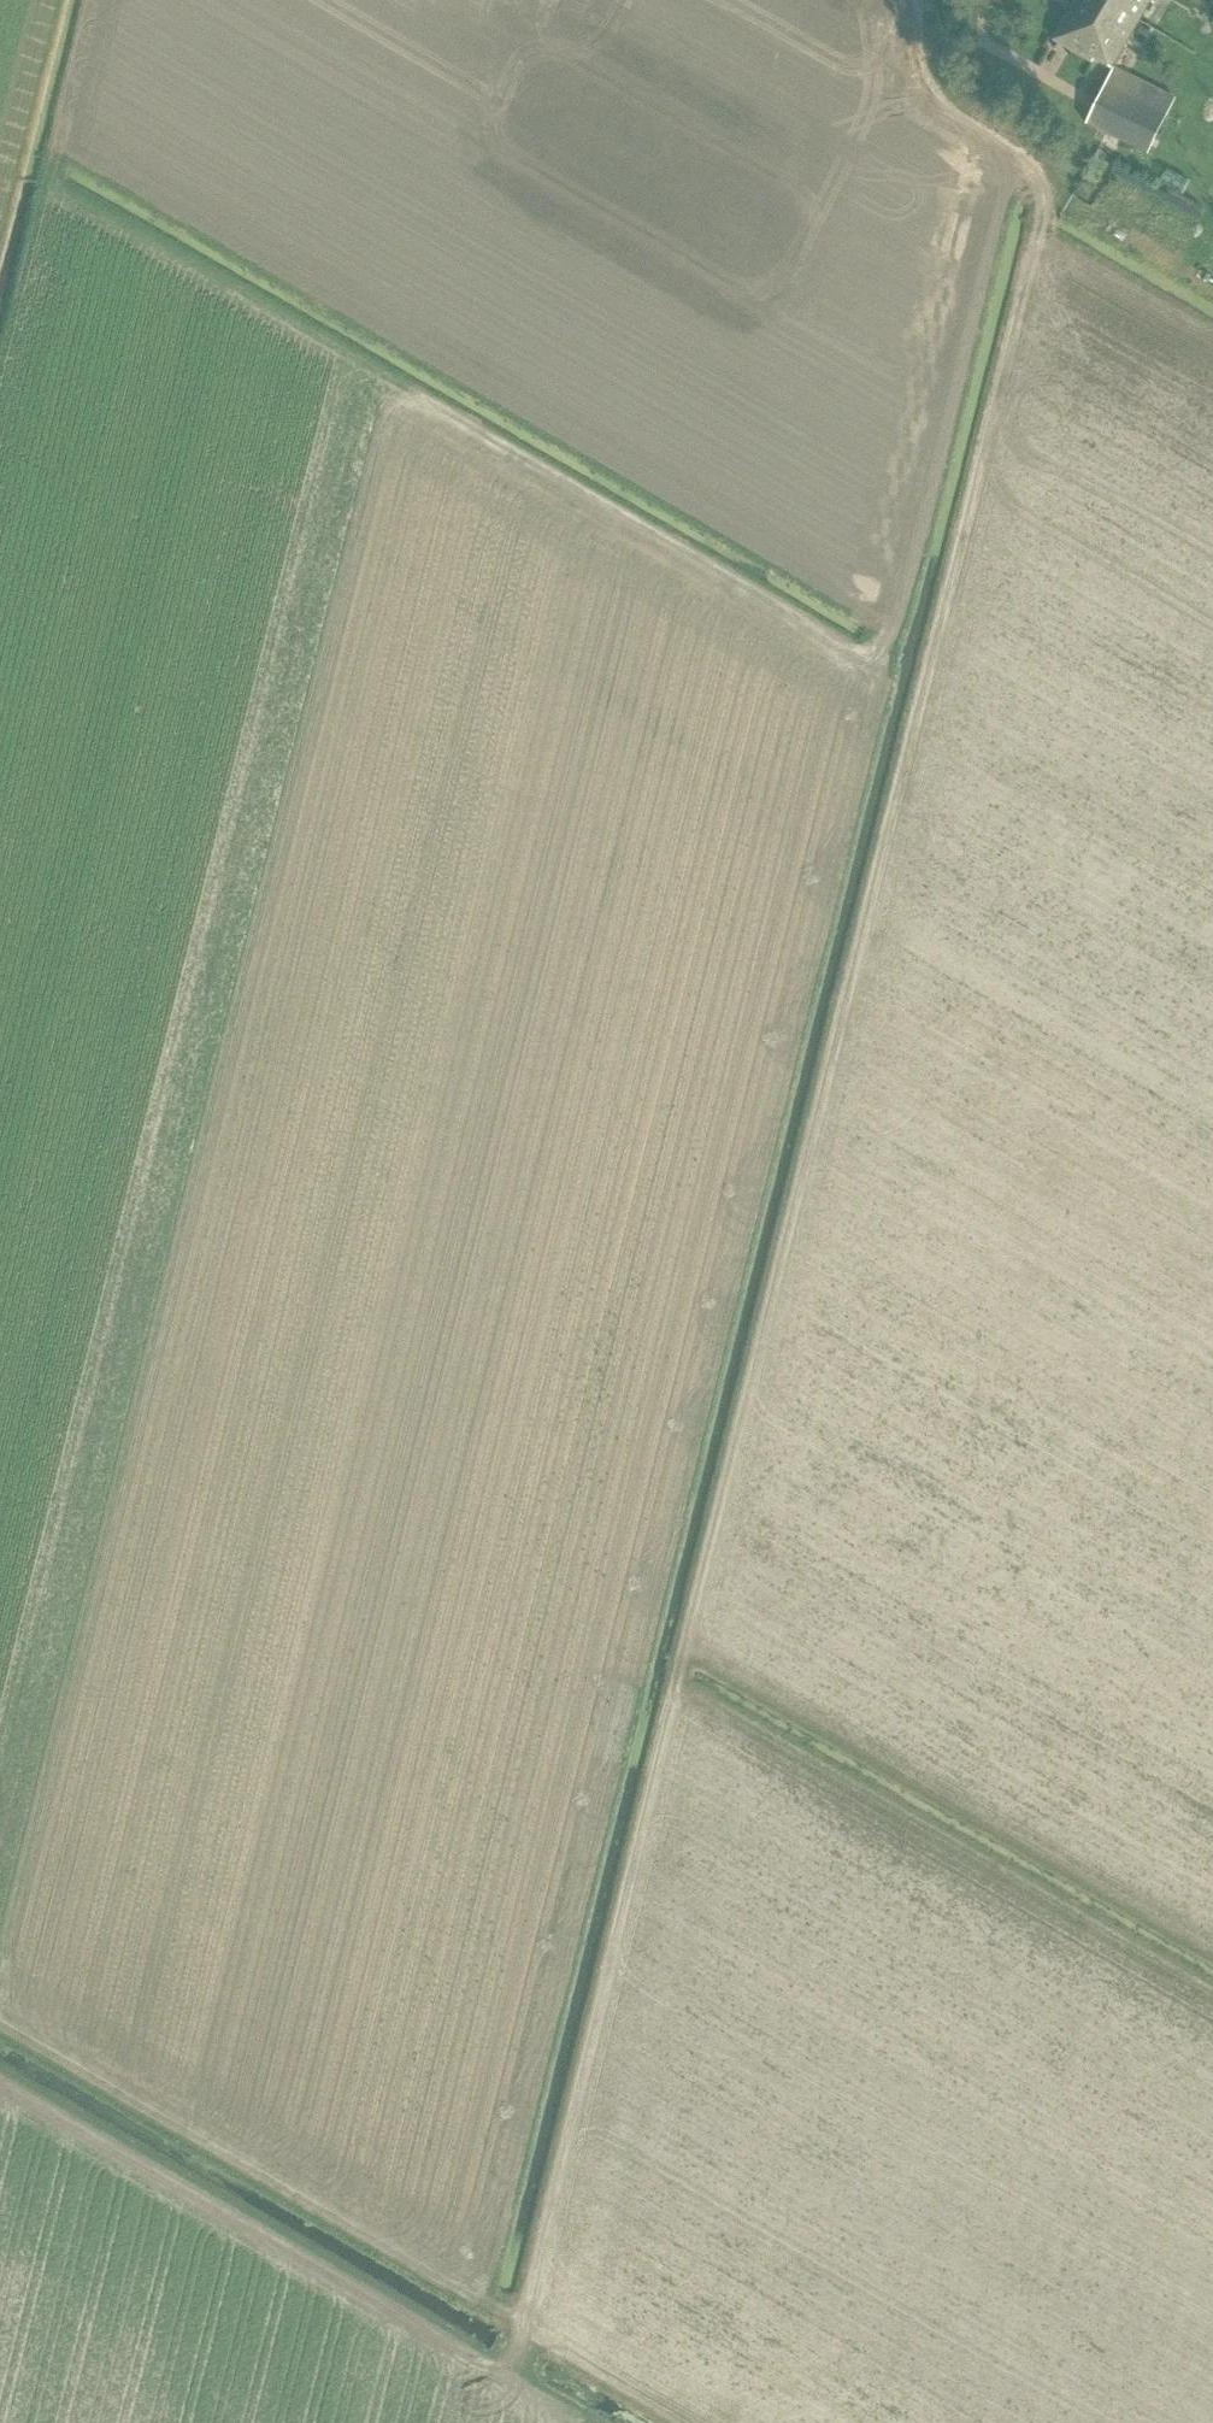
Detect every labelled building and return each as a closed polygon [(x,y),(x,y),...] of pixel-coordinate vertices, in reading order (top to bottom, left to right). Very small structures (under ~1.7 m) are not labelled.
[(1111,68),(1151,0),(1079,0),(1055,40),(1093,63),(1095,59),(1111,68)] [(1108,80),(1087,124),(1149,155),(1170,112),(1108,80)]
